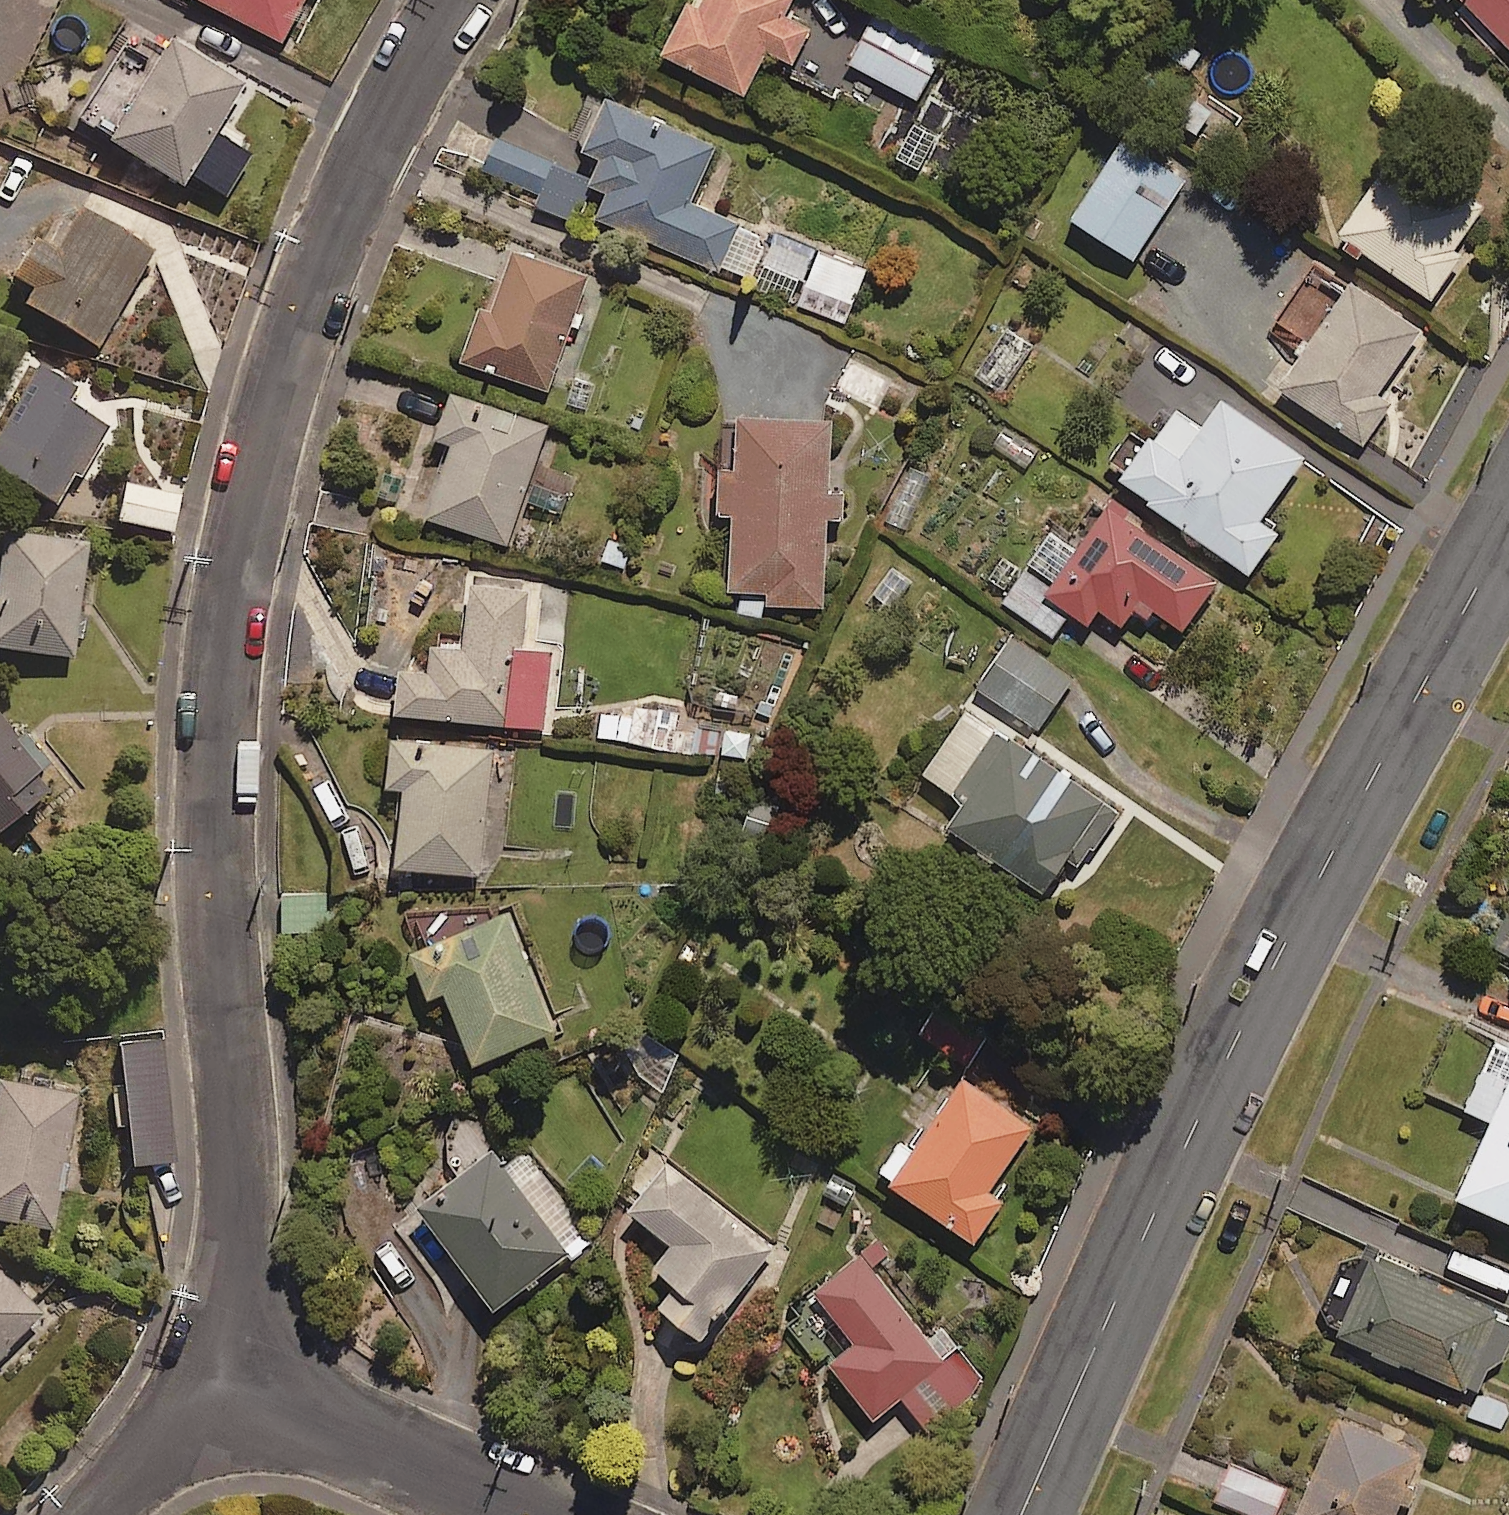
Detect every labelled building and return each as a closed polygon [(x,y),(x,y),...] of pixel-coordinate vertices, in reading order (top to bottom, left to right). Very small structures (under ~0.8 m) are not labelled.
[(282,46),(305,0),(192,0),(282,46)] [(807,20),(779,5),(781,0),(676,0),(656,39),(740,83),(762,39),(790,53),(807,20)] [(1508,63),(1508,0),(1447,0),(1508,63)] [(943,45),(870,5),(844,53),(916,93),(943,45)] [(242,92),(169,48),(106,155),(178,198),(242,92)] [(1216,107),(1188,86),(1168,113),(1195,134),(1216,107)] [(603,87),(579,137),(597,145),(584,172),(498,130),(481,165),(534,190),(532,195),(580,219),(587,204),(730,271),(752,225),(688,195),(714,140),(603,87)] [(1182,172),(1121,132),(1070,210),(1130,250),(1182,172)] [(1484,200),(1401,136),(1336,220),(1428,291),(1460,249),(1451,242),(1484,200)] [(815,243),(761,218),(743,258),(751,262),(745,276),(790,296),(815,243)] [(153,257),(81,219),(59,261),(36,249),(6,305),(100,356),(153,257)] [(580,306),(574,303),(588,265),(510,236),(487,295),(477,291),(455,348),(544,382),(568,317),(575,319),(580,306)] [(815,243),(790,296),(842,319),(866,266),(815,243)] [(1270,326),(1297,346),(1275,377),(1361,438),(1390,399),(1374,387),(1419,326),(1321,255),(1270,326)] [(1030,337),(998,318),(967,369),(999,389),(1030,337)] [(50,520),(70,483),(77,487),(104,439),(67,419),(77,399),(36,377),(0,444),(0,493),(50,520)] [(520,493),(564,510),(571,490),(525,472),(545,419),(449,382),(432,425),(450,432),(422,505),(503,536),(520,493)] [(1152,426),(1143,420),(1111,467),(1253,564),(1282,522),(1257,505),(1299,443),(1217,387),(1197,417),(1171,399),(1152,426)] [(730,495),(727,578),(735,578),(734,611),(764,612),(765,594),(820,596),(823,509),(841,510),(843,482),(825,481),(827,405),(735,402),(733,456),(711,455),(710,495),(730,495)] [(178,500),(122,491),(115,535),(171,544),(178,500)] [(1118,615),(1128,601),(1143,612),(1152,600),(1180,619),(1215,570),(1106,492),(1073,539),(1047,521),(1025,552),(1053,572),(1045,584),(1025,569),(1004,597),(1051,630),(1070,604),(1084,614),(1095,598),(1118,615)] [(0,545),(0,666),(75,673),(87,553),(0,545)] [(389,702),(546,720),(554,645),(519,641),(526,580),(465,573),(458,637),(426,633),(423,658),(395,655),(389,702)] [(1070,673),(1009,630),(974,678),(1035,722),(1070,673)] [(631,696),(629,711),(600,706),(596,729),(712,749),(716,726),(673,719),(676,704),(631,696)] [(1114,809),(965,700),(919,762),(961,793),(947,813),(1037,879),(1062,846),(1078,858),(1114,809)] [(31,765),(46,754),(17,714),(2,725),(0,723),(0,823),(48,789),(31,765)] [(479,865),(494,740),(386,727),(381,773),(400,776),(391,854),(479,865)] [(548,1024),(505,906),(406,943),(422,986),(440,979),(467,1053),(548,1024)] [(1490,916),(1484,942),(1508,948),(1508,921),(1490,916)] [(938,994),(915,1025),(964,1061),(987,1030),(938,994)] [(1489,1039),(1462,1102),(1483,1112),(1454,1180),(1508,1204),(1508,1048),(1489,1039)] [(0,1070),(0,1211),(49,1222),(78,1087),(0,1070)] [(1029,1121),(960,1072),(907,1145),(895,1137),(876,1164),(970,1232),(1000,1191),(986,1182),(1029,1121)] [(540,1277),(536,1270),(565,1249),(570,1256),(591,1241),(526,1148),(503,1164),(488,1143),(415,1194),(491,1301),(524,1277),(530,1285),(540,1277)] [(770,1239),(660,1153),(624,1199),(669,1234),(652,1256),(661,1264),(644,1286),(699,1330),(770,1239)] [(939,1324),(927,1333),(868,1264),(883,1251),(871,1237),(813,1287),(854,1335),(827,1358),(872,1411),(889,1396),(918,1429),(982,1375),(939,1324)] [(1486,1386),(1508,1336),(1508,1313),(1366,1248),(1332,1323),(1475,1388),(1465,1412),(1494,1425),(1508,1395),(1486,1386)] [(40,1305),(0,1266),(0,1347),(40,1305)] [(1406,1474),(1420,1444),(1335,1406),(1289,1508),(1304,1514),(1387,1514),(1395,1498),(1405,1503),(1416,1479),(1406,1474)] [(1228,1460),(1214,1493),(1265,1514),(1271,1514),(1284,1485),(1228,1460)]
